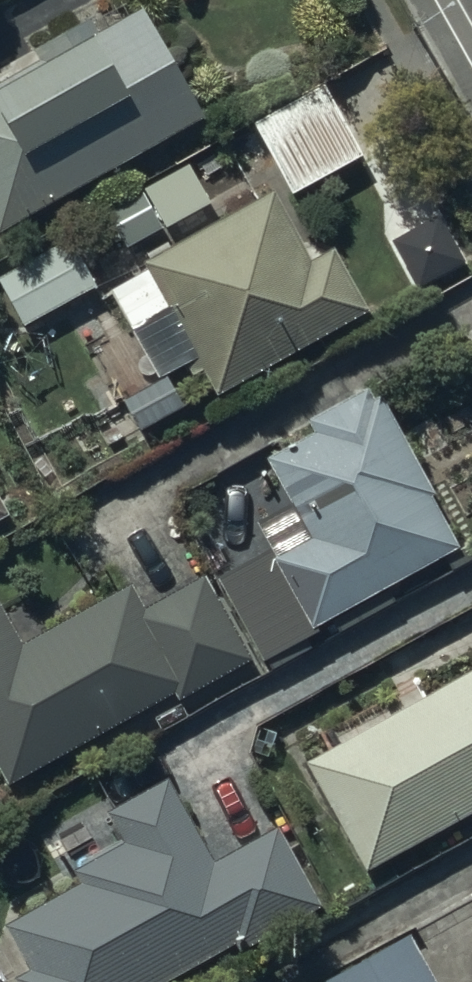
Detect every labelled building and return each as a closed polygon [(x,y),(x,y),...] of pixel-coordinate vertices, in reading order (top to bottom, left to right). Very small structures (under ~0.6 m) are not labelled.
[(144,17),(0,96),(0,223),(4,230),(202,122),(144,17)] [(326,88),(254,128),(293,198),(365,159),(326,88)] [(310,276),(273,208),(117,292),(165,380),(204,359),(222,392),(367,314),(338,261),(310,276)] [(97,290),(71,244),(2,282),(28,328),(97,290)] [(167,384),(164,386),(123,411),(141,442),(186,415),(167,384)] [(374,414),(367,401),(317,428),(323,439),(277,464),(321,546),(288,564),(318,620),(450,550),(424,501),(430,497),(383,409),(374,414)] [(305,641),(267,570),(230,589),(269,661),(305,641)] [(205,588),(142,623),(181,692),(185,699),(248,664),(205,588)] [(128,597),(24,655),(0,613),(0,758),(15,785),(181,692),(142,623),(128,597)] [(312,771),(370,875),(471,818),(471,682),(312,771)] [(170,784),(114,816),(133,849),(81,878),(89,893),(19,931),(45,978),(38,981),(165,981),(240,941),(245,950),(320,909),(278,833),(216,867),(170,784)] [(352,981),(426,981),(409,951),(352,981)]
